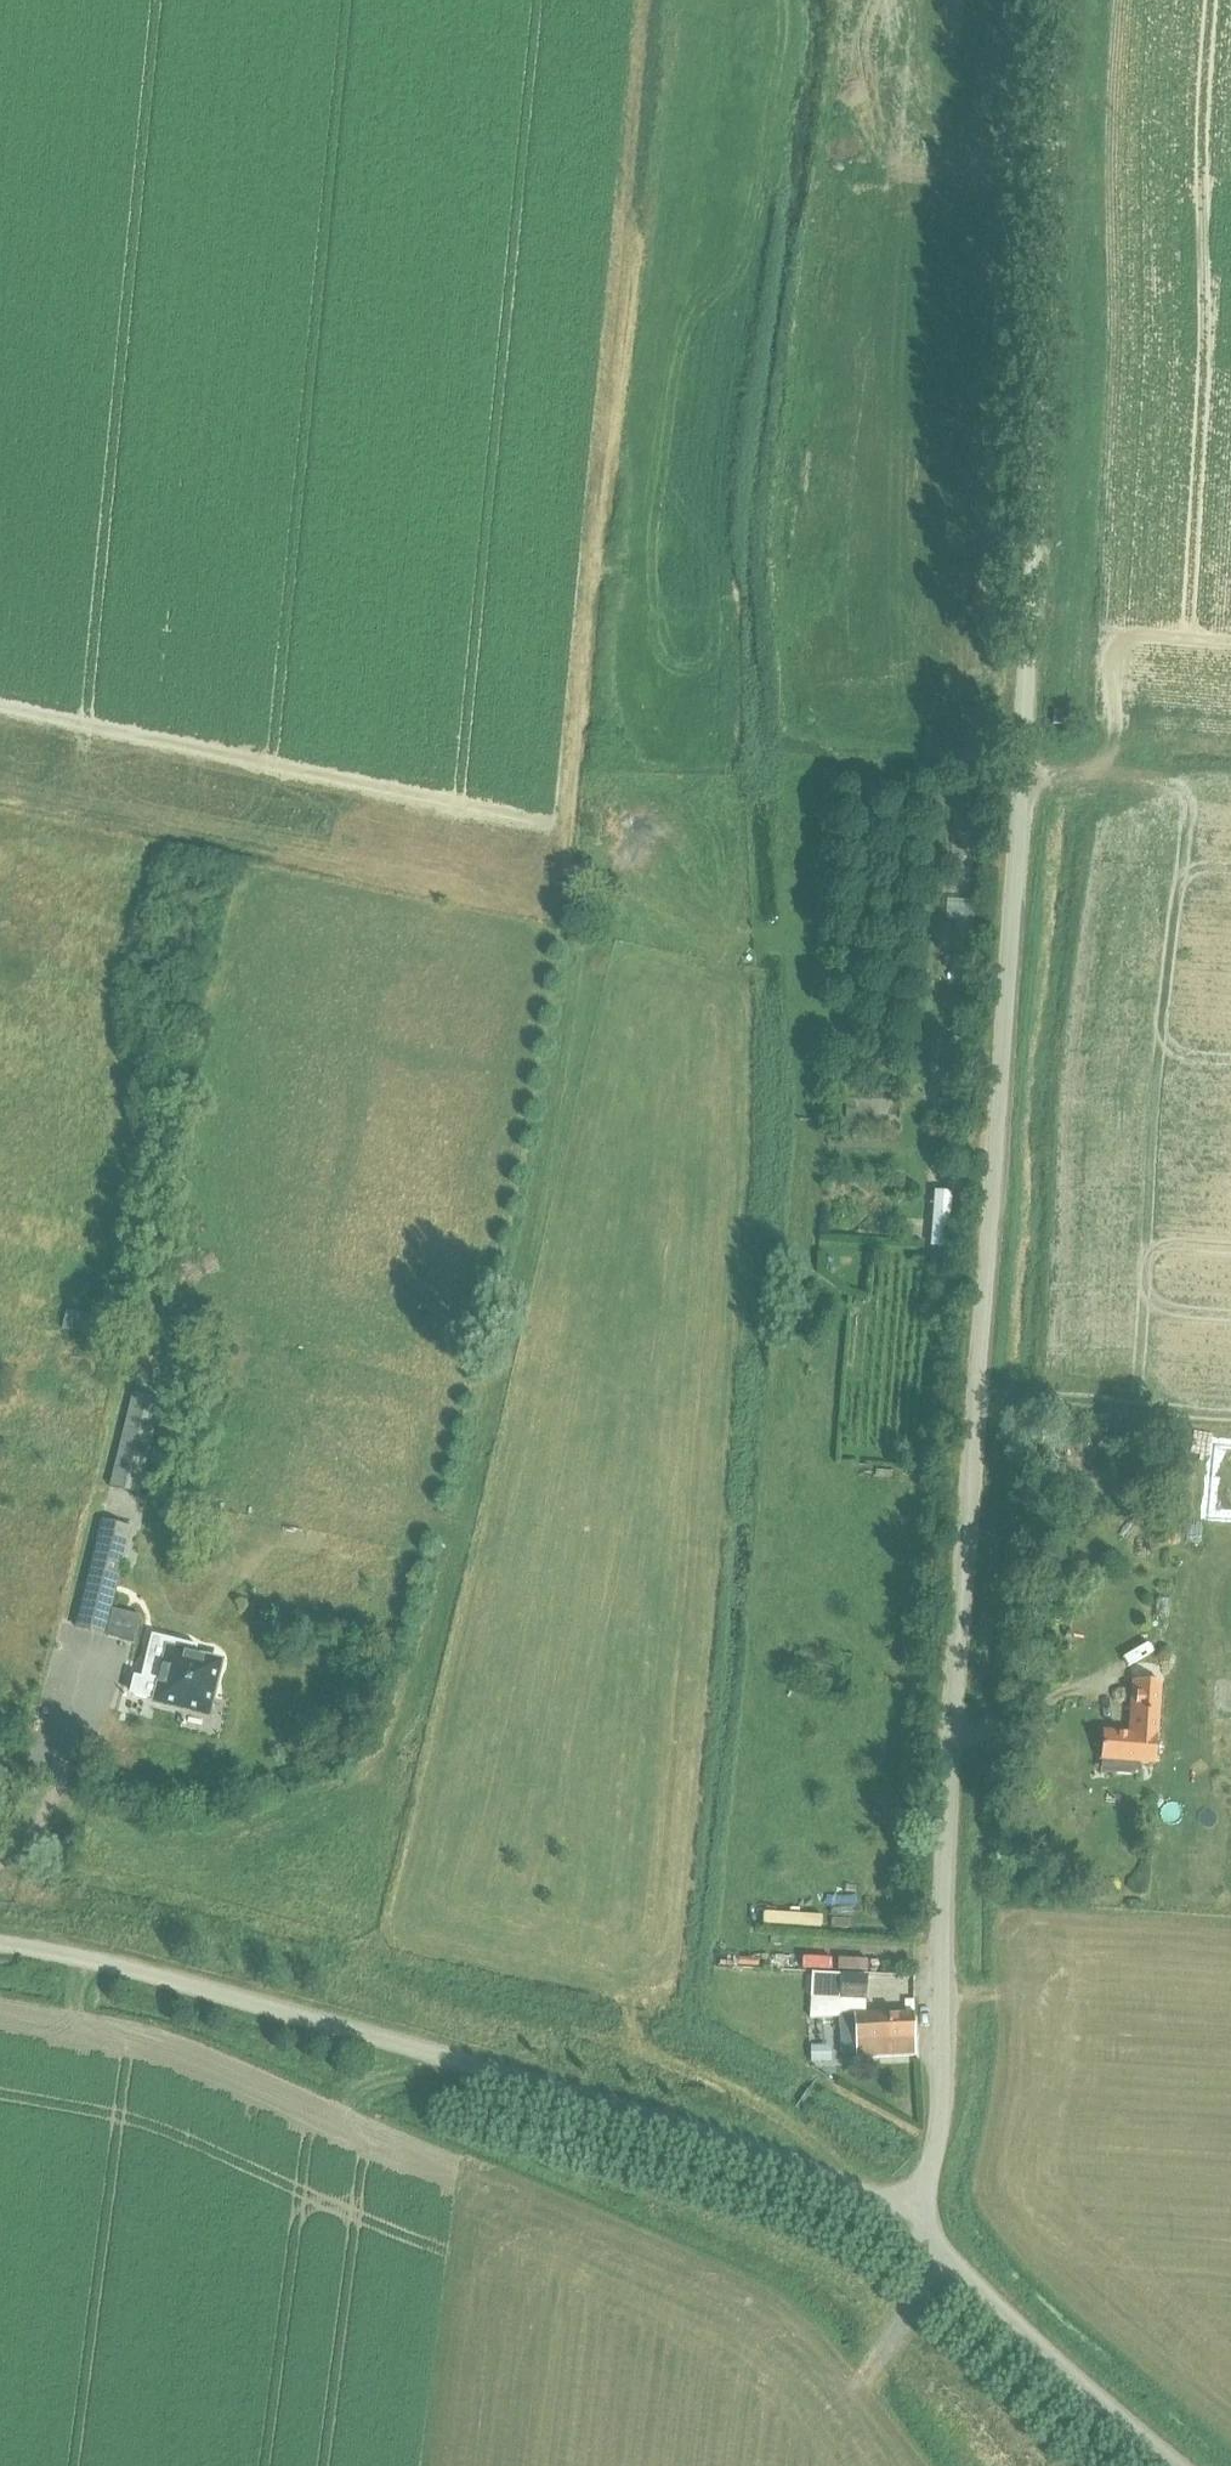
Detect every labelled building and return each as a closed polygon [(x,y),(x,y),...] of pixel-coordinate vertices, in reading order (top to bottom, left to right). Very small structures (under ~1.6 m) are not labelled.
[(1054,712),(1053,724),(1062,725),(1062,712),(1054,712)] [(972,946),(973,923),(955,922),(954,945),(972,946)] [(932,1245),(949,1245),(952,1185),(936,1184),(932,1245)] [(62,1331),(90,1336),(93,1317),(66,1312),(62,1331)] [(111,1487),(139,1494),(162,1402),(134,1395),(111,1487)] [(169,1496),(165,1517),(171,1519),(181,1521),(186,1500),(174,1497),(169,1496)] [(102,1521),(76,1627),(105,1634),(107,1628),(111,1609),(118,1580),(131,1528),(102,1521)] [(198,1646),(155,1635),(148,1665),(150,1665),(146,1681),(137,1679),(133,1695),(155,1700),(155,1702),(185,1709),(186,1708),(205,1712),(209,1696),(211,1697),(220,1662),(195,1655),(198,1646)] [(1103,1732),(1101,1759),(1156,1764),(1162,1683),(1134,1681),(1130,1734),(1103,1732)] [(834,1953),(804,1951),(803,1965),(834,1966),(834,1953)] [(838,1957),(837,1969),(867,1971),(868,1959),(838,1957)] [(811,1999),(810,2018),(838,2017),(840,2055),(847,2055),(857,2054),(857,2058),(916,2055),(914,2013),(913,1999),(904,1999),(904,2013),(866,2015),(866,2002),(866,1999),(866,1976),(813,1972),(811,1995),(811,1999)] [(828,2046),(811,2046),(811,2061),(828,2061),(828,2046)]
